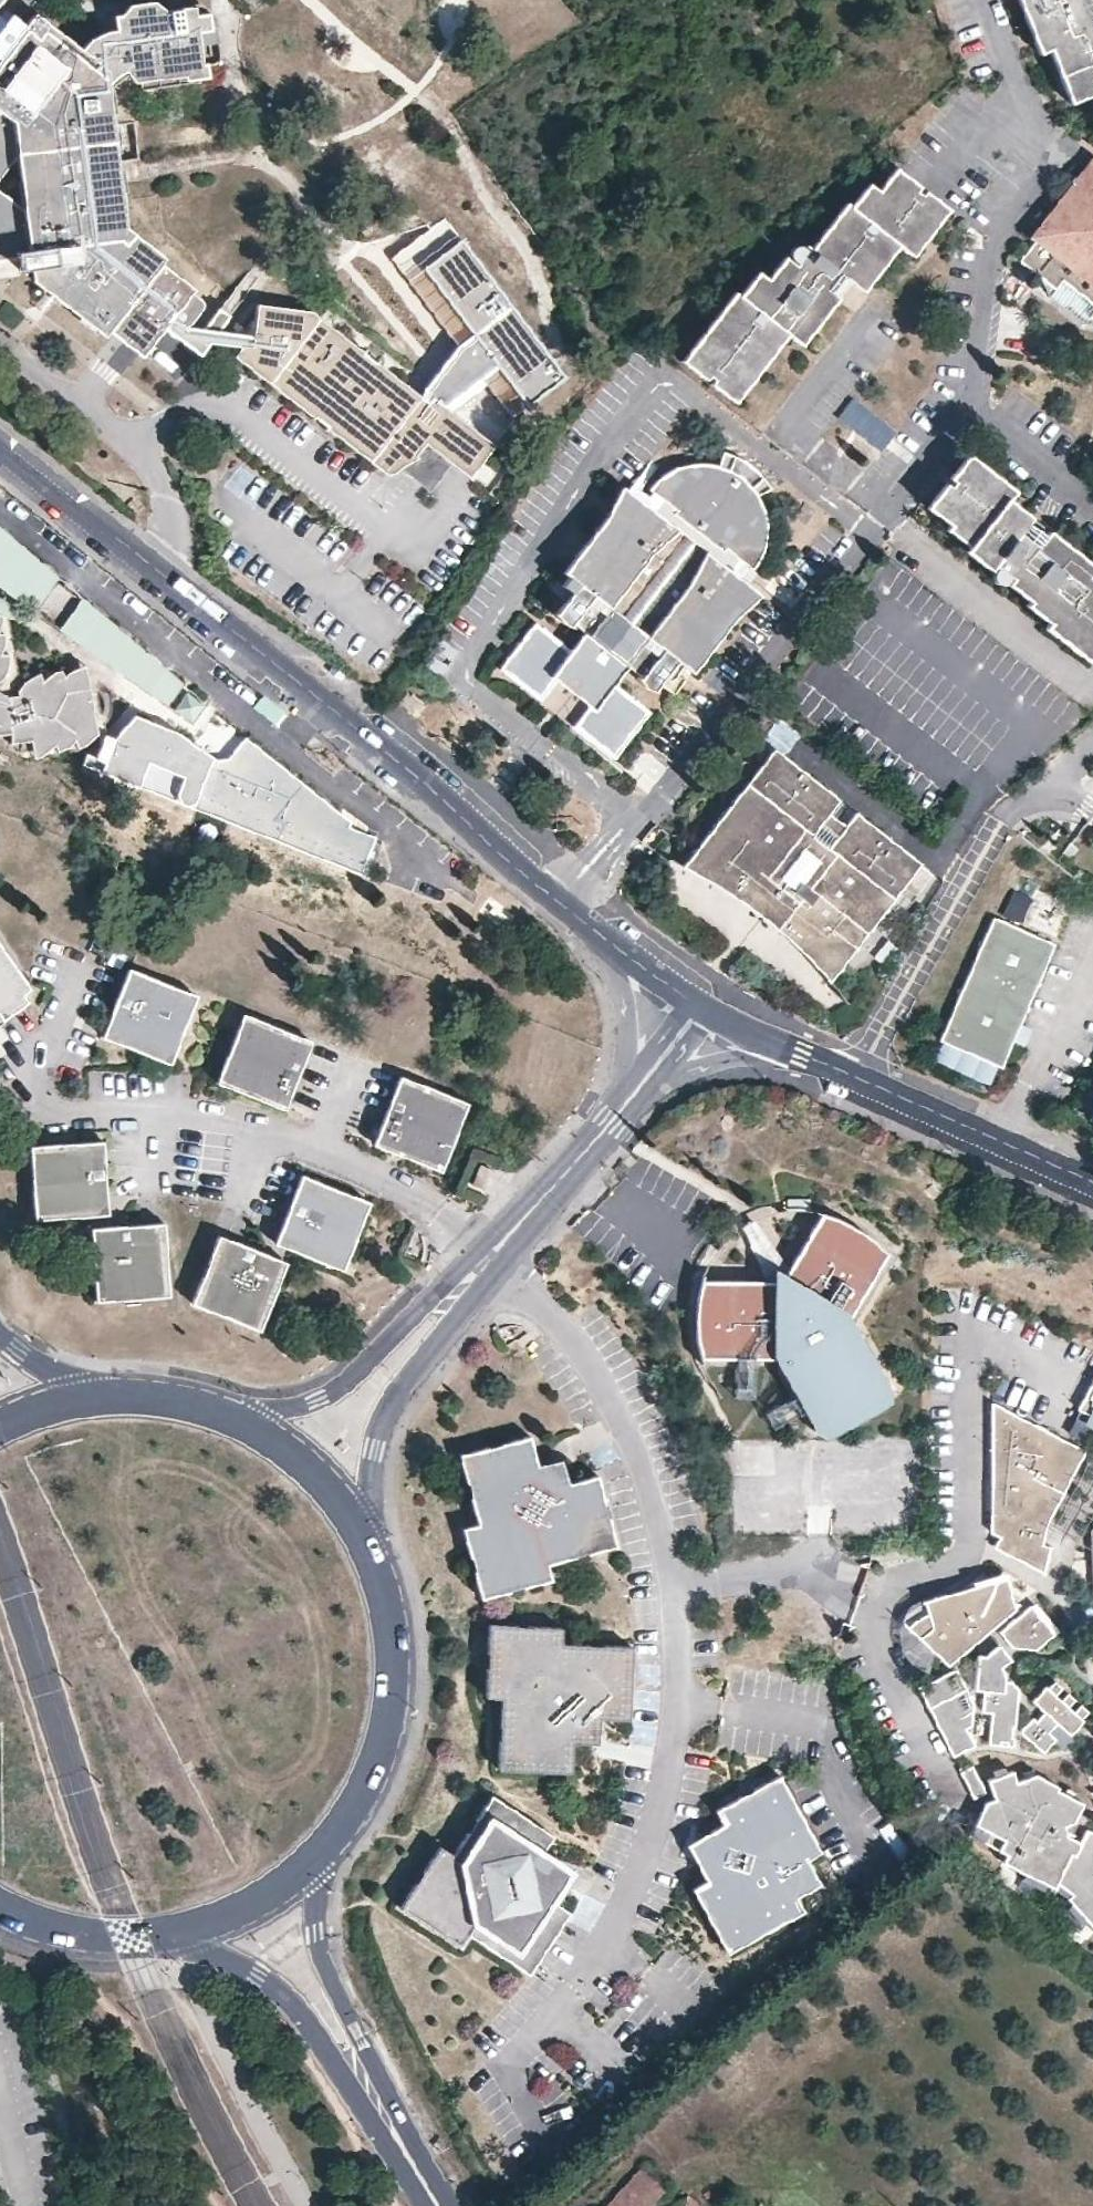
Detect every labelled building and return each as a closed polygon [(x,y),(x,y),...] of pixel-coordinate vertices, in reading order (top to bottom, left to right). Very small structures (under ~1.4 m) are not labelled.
[(1016,0),(1037,56),(1047,52),(1068,105),(1092,96),(1092,2),(1089,3),(1088,0),(1017,0),(1016,0)] [(100,33),(88,40),(76,51),(105,74),(127,70),(137,81),(213,74),(211,60),(206,59),(202,29),(214,26),(213,13),(200,12),(199,3),(165,8),(158,1),(132,5),(127,12),(118,11),(120,31),(100,33)] [(32,283),(41,291),(45,287),(58,298),(55,302),(104,339),(108,334),(130,305),(163,330),(170,320),(182,329),(190,329),(191,328),(200,314),(199,306),(191,299),(194,295),(161,269),(166,264),(127,234),(105,74),(76,51),(33,17),(23,29),(10,19),(1,29),(0,31),(0,174),(15,155),(23,216),(0,198),(0,258),(17,257),(18,273),(30,272),(32,283)] [(1092,281),(1092,168),(1092,167),(1037,238),(1092,281)] [(734,295),(682,363),(705,381),(707,377),(712,381),(709,385),(733,403),(786,336),(800,345),(835,301),(827,294),(841,277),(861,293),(897,247),(910,256),(945,210),(923,193),(920,196),(914,191),(916,188),(894,170),(876,191),(868,185),(849,210),(844,206),(809,251),(807,250),(804,253),(798,249),(795,249),(791,251),(789,254),(788,257),(789,259),(790,261),(792,264),(796,265),(795,268),(783,259),(767,280),(757,273),(739,298),(734,295)] [(525,412),(570,379),(554,357),(550,346),(531,321),(514,298),(500,303),(486,268),(463,235),(478,224),(462,203),(453,206),(390,252),(391,253),(412,282),(437,316),(442,330),(432,316),(451,365),(460,377),(476,371),(510,418),(525,412)] [(1037,238),(1018,262),(1039,279),(1053,289),(1060,281),(1092,307),(1092,281),(1037,238)] [(399,278),(375,291),(389,317),(414,304),(399,278)] [(1089,317),(1092,312),(1092,307),(1060,281),(1053,289),(1039,279),(1047,297),(1083,325),(1092,327),(1092,320),(1089,317)] [(413,303),(390,328),(416,351),(438,326),(413,303)] [(163,330),(130,305),(108,334),(140,359),(163,330)] [(421,397),(312,311),(257,307),(251,337),(249,349),(240,347),(239,349),(232,358),(386,479),(399,470),(418,458),(415,456),(425,445),(451,465),(469,480),(495,448),(432,398),(426,407),(418,401),(421,397)] [(249,349),(251,337),(191,328),(190,329),(182,329),(170,320),(163,330),(198,356),(207,344),(239,349),(240,347),(249,349)] [(835,422),(883,448),(896,425),(848,398),(835,422)] [(451,465),(425,445),(415,456),(418,458),(399,470),(429,493),(451,465)] [(535,625),(499,671),(539,702),(555,682),(588,709),(572,729),(613,760),(648,715),(613,688),(627,670),(638,679),(637,684),(639,686),(644,691),(650,694),(676,663),(692,675),(754,594),(727,573),(736,561),(752,572),(764,540),(765,518),(759,502),(756,498),(768,490),(766,485),(754,470),(736,456),(723,453),(718,467),(704,463),(686,464),(679,466),(654,483),(648,491),(664,503),(654,515),(627,494),(563,574),(578,586),(554,618),(563,627),(568,629),(570,625),(583,635),(570,653),(535,625)] [(927,507),(948,525),(945,529),(967,547),(965,550),(988,570),(992,564),(996,567),(993,570),(991,573),(991,576),(991,578),(992,580),(994,582),(998,583),(1001,582),(1006,579),(1007,576),(1009,578),(1006,583),(1028,601),(1025,605),(1046,622),(1044,626),(1091,663),(1092,660),(1092,582),(1086,576),(1092,568),(1006,500),(1011,492),(967,456),(949,479),(952,483),(949,487),(945,484),(927,507)] [(804,506),(795,518),(805,525),(813,513),(804,506)] [(10,544),(8,547),(0,542),(0,586),(19,600),(23,594),(34,602),(31,607),(59,628),(63,623),(74,631),(71,636),(96,654),(98,651),(109,659),(107,662),(130,678),(146,656),(123,640),(122,641),(111,633),(114,629),(89,611),(86,614),(75,606),(80,599),(51,579),(47,585),(35,577),(42,567),(10,544)] [(8,733),(7,701),(88,688),(84,664),(70,669),(66,666),(64,665),(62,665),(58,666),(59,669),(50,672),(46,669),(44,669),(41,668),(37,669),(38,673),(26,678),(19,684),(7,617),(0,614),(0,714),(1,717),(0,723),(0,733),(8,733)] [(166,704),(179,685),(160,671),(147,690),(166,704)] [(95,728),(88,688),(7,701),(8,733),(9,743),(18,742),(95,728)] [(202,704),(185,692),(172,709),(190,722),(202,704)] [(399,707),(415,720),(422,710),(406,698),(399,707)] [(222,722),(208,711),(197,726),(212,737),(222,722)] [(181,735),(136,718),(116,739),(106,764),(102,774),(141,789),(149,763),(186,777),(180,795),(180,800),(183,804),(189,806),(197,805),(215,758),(191,744),(181,735)] [(781,721),(770,733),(786,748),(797,735),(781,721)] [(95,728),(18,742),(20,751),(31,749),(32,758),(43,753),(51,747),(52,744),(55,752),(62,749),(73,740),(76,747),(86,742),(96,733),(95,728)] [(106,764),(116,739),(106,735),(96,760),(106,764)] [(229,759),(215,758),(197,805),(195,810),(362,876),(376,838),(349,829),(352,823),(247,738),(229,759)] [(837,800),(773,752),(769,758),(811,791),(789,819),(810,836),(817,827),(826,814),(837,800)] [(769,758),(694,855),(756,904),(751,911),(754,913),(762,919),(771,927),(776,920),(839,969),(914,871),(870,837),(848,865),(826,848),(810,836),(789,819),(811,791),(769,758)] [(149,763),(141,789),(174,801),(180,800),(180,795),(186,777),(149,763)] [(843,827),(826,814),(817,827),(833,839),(843,827)] [(919,864),(853,814),(843,827),(833,839),(826,848),(848,865),(870,837),(914,871),(919,864)] [(756,904),(694,855),(683,869),(691,873),(702,878),(720,889),(739,902),(751,911),(756,904)] [(1021,922),(1030,896),(1008,890),(1000,915),(1021,922)] [(1053,940),(990,914),(937,1037),(999,1064),(1053,940)] [(839,969),(776,920),(771,927),(774,929),(798,953),(824,978),(828,982),(839,969)] [(0,950),(0,1021),(3,1025),(29,1008),(25,1001),(31,997),(0,950)] [(125,1033),(119,1048),(172,1069),(200,1002),(134,975),(111,1028),(125,1033)] [(288,1116),(314,1048),(246,1020),(219,1089),(288,1116)] [(106,1042),(119,1048),(125,1033),(111,1028),(106,1042)] [(472,1109),(403,1082),(376,1151),(445,1178),(472,1109)] [(91,1204),(108,1202),(103,1145),(31,1150),(37,1223),(92,1219),(91,1204)] [(493,1174),(481,1169),(473,1188),(485,1193),(493,1174)] [(295,1236),(289,1252),(343,1274),(370,1206),(303,1178),(283,1231),(295,1236)] [(110,1217),(108,1202),(91,1204),(92,1219),(110,1217)] [(880,1249),(850,1228),(830,1221),(815,1219),(780,1287),(704,1281),(698,1297),(694,1324),(696,1350),(703,1370),(779,1366),(812,1436),(829,1434),(862,1420),(876,1409),(890,1393),(847,1328),(892,1263),(880,1249)] [(162,1228),(109,1231),(110,1248),(94,1250),(99,1305),(169,1300),(162,1228)] [(110,1248),(109,1231),(93,1233),(94,1250),(110,1248)] [(277,1247),(289,1252),(295,1236),(283,1231),(277,1247)] [(269,1273),(275,1259),(221,1237),(194,1305),(262,1333),(283,1280),(269,1273)] [(289,1265),(275,1259),(269,1273),(283,1280),(289,1265)] [(1082,1416),(1092,1421),(1092,1392),(1082,1416)] [(996,1409),(994,1538),(1001,1541),(996,1552),(1047,1578),(1052,1551),(1044,1549),(1048,1533),(1086,1456),(996,1409)] [(537,1469),(529,1440),(461,1459),(479,1528),(464,1532),(484,1602),(551,1584),(548,1569),(616,1551),(597,1479),(568,1486),(561,1462),(537,1469)] [(910,1632),(950,1668),(1017,1613),(1012,1599),(1002,1594),(989,1590),(976,1589),(965,1590),(953,1593),(940,1599),(927,1608),(928,1615),(923,1616),(920,1618),(915,1623),(912,1627),(910,1632)] [(1057,1638),(1034,1610),(1033,1611),(1002,1636),(1014,1650),(1038,1653),(1057,1638)] [(632,1652),(561,1648),(562,1632),(489,1627),(484,1700),(500,1702),(496,1773),(569,1777),(571,1747),(597,1749),(598,1724),(628,1725),(632,1652)] [(1008,1685),(1005,1671),(1013,1664),(1001,1648),(988,1659),(980,1659),(977,1693),(987,1695),(986,1716),(994,1717),(991,1749),(1015,1751),(1021,1692),(1014,1686),(1008,1685)] [(976,1707),(959,1672),(921,1691),(955,1759),(977,1749),(969,1731),(974,1728),(976,1707)] [(1055,1679),(1046,1689),(1048,1691),(1035,1705),(1047,1716),(1039,1725),(1035,1721),(1023,1736),(1046,1757),(1051,1752),(1059,1743),(1054,1738),(1062,1730),(1072,1739),(1085,1724),(1087,1725),(1092,1718),(1092,1712),(1055,1679)] [(989,1796),(975,1770),(963,1775),(978,1801),(989,1796)] [(1071,1840),(1067,1830),(1076,1827),(1080,1818),(1085,1807),(1060,1794),(1061,1790),(1038,1778),(1018,1785),(1015,1775),(990,1783),(996,1803),(988,1805),(972,1837),(1009,1857),(1005,1865),(1057,1892),(1069,1901),(1092,1929),(1092,1834),(1088,1833),(1082,1845),(1071,1840)] [(824,1855),(791,1794),(783,1778),(718,1814),(725,1827),(689,1848),(708,1885),(700,1889),(694,1892),(729,1957),(806,1915),(799,1901),(823,1888),(820,1881),(811,1864),(812,1863),(811,1863),(824,1855)] [(569,1877),(546,1860),(549,1855),(548,1855),(556,1839),(495,1799),(455,1859),(442,1851),(402,1910),(462,1951),(467,1945),(467,1946),(472,1938),(528,1975),(569,1914),(557,1906),(559,1903),(554,1899),(569,1877)] [(1092,1824),(1080,1818),(1076,1827),(1067,1830),(1071,1840),(1082,1845),(1088,1833),(1092,1824)] [(663,2191),(641,2170),(608,2205),(648,2205),(663,2191)] [(688,2196),(677,2205),(698,2205),(688,2196)]
